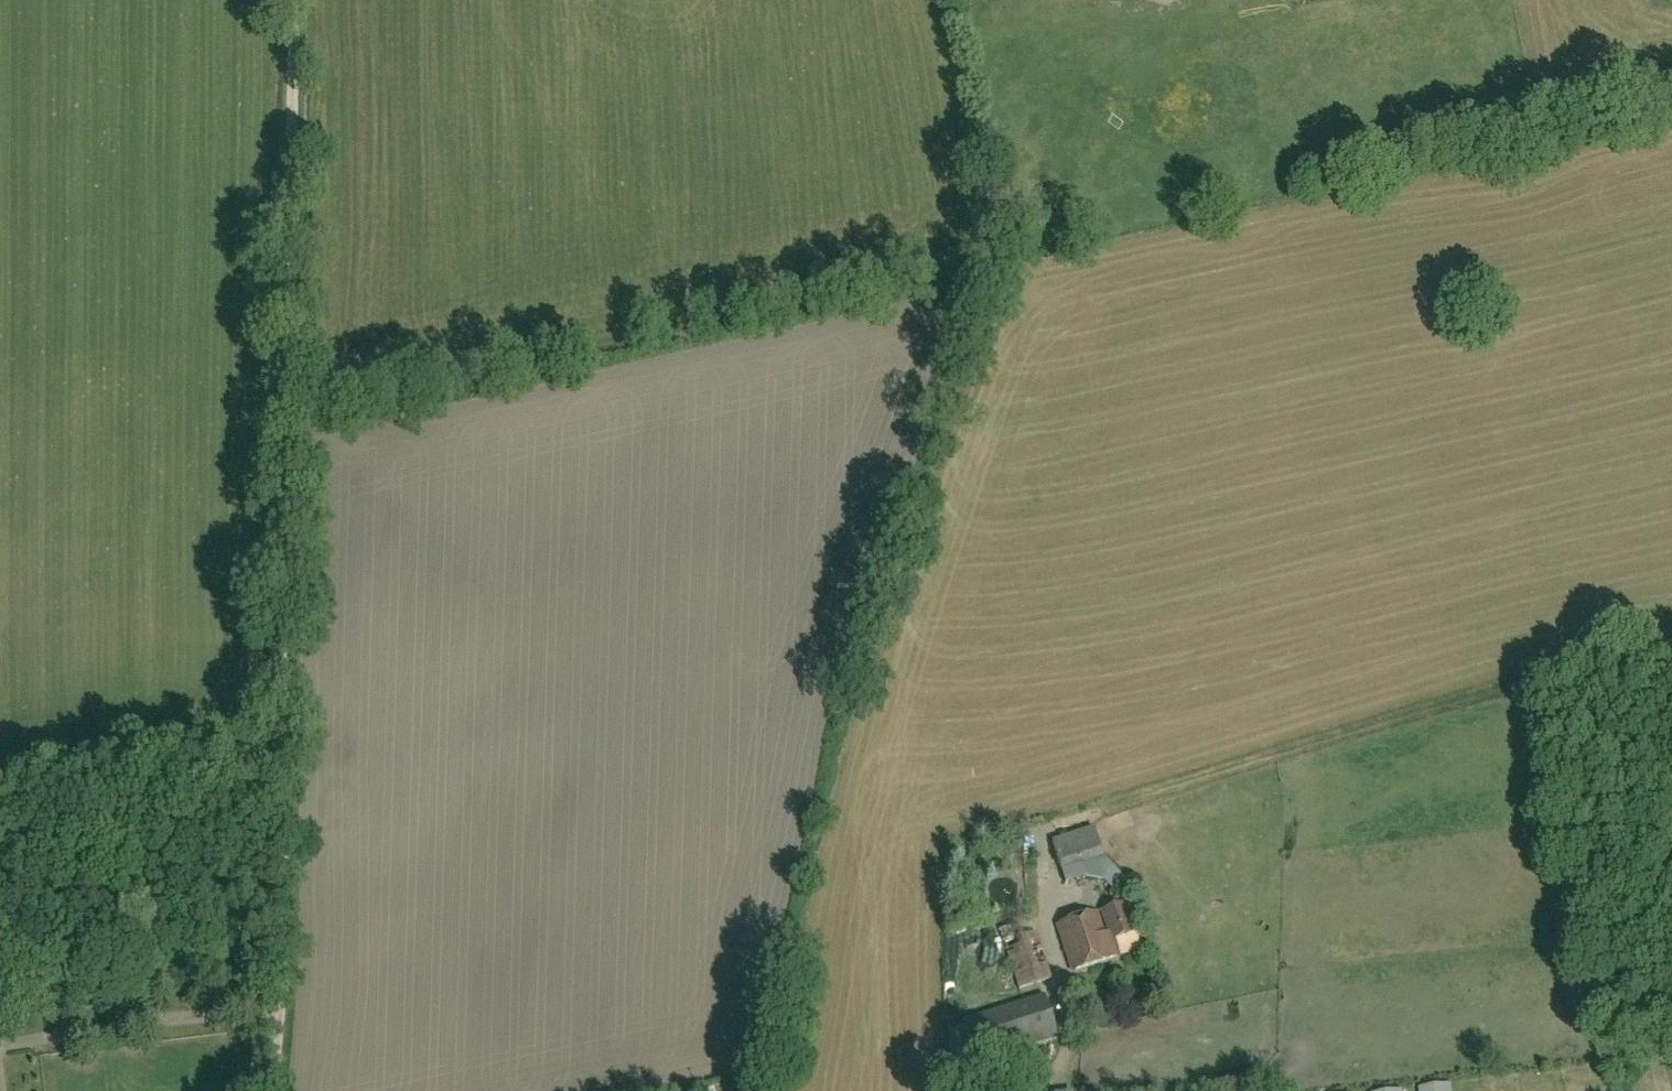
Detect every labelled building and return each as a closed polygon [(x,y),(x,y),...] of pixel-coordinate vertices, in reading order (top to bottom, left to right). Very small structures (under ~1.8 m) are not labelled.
[(1052,841),(1061,870),(1103,857),(1094,828),(1052,841)] [(1070,871),(1075,885),(1109,874),(1113,884),(1122,881),(1115,857),(1070,871)] [(1058,926),(1074,972),(1119,957),(1114,940),(1133,933),(1124,904),(1103,911),(1110,933),(1103,935),(1096,913),(1058,926)] [(1020,989),(1051,979),(1036,933),(1022,937),(1018,924),(1000,930),(1020,989)] [(1045,995),(965,1020),(978,1062),(1058,1037),(1045,995)] [(1543,1085),(1543,1090),(1568,1090),(1567,1082),(1543,1085)]
